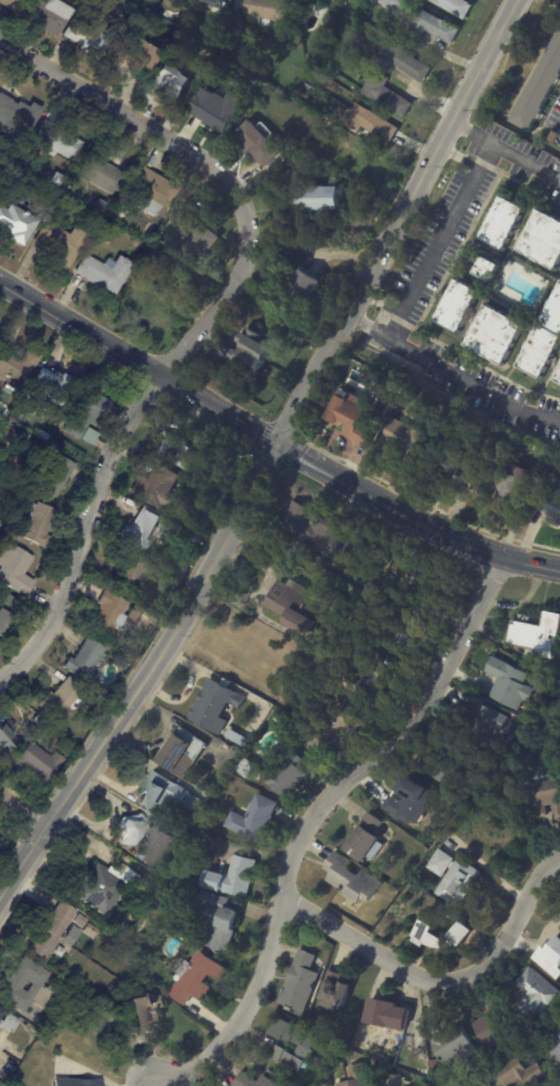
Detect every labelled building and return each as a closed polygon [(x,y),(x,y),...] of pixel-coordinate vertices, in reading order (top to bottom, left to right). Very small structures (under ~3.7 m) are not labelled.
[(18,16),(0,6),(0,0),(26,0),(18,16)] [(21,23),(35,0),(37,0),(47,6),(50,0),(55,0),(74,11),(58,39),(35,24),(32,30),(21,23)] [(247,17),(250,0),(297,0),(293,24),(273,21),(271,31),(261,30),(262,20),(247,17)] [(387,3),(389,0),(418,0),(409,16),(387,3)] [(471,21),(432,0),(470,0),(480,6),(471,21)] [(467,32),(459,47),(432,32),(427,40),(413,31),(425,8),(467,32)] [(75,43),(63,37),(74,19),(84,24),(88,20),(115,38),(99,62),(84,52),(85,50),(75,43)] [(519,104),(559,27),(559,73),(559,78),(557,84),(554,83),(542,108),(543,109),(532,131),(511,120),(513,114),(512,114),(518,104),(519,104)] [(125,60),(116,75),(103,67),(113,50),(116,52),(125,37),(138,44),(140,40),(145,43),(144,44),(162,54),(150,77),(132,65),(135,61),(128,57),(125,60)] [(414,54),(438,70),(429,85),(416,77),(416,78),(400,69),(396,75),(380,67),(394,44),(407,52),(407,51),(414,54)] [(373,47),(378,50),(376,57),(367,51),(369,48),(371,49),(373,47)] [(196,81),(179,109),(162,98),(167,90),(163,87),(160,91),(151,85),(165,63),(167,64),(169,62),(190,75),(189,77),(196,81)] [(405,97),(418,105),(409,120),(365,93),(379,71),(394,80),(389,88),(405,97)] [(217,130),(192,113),(206,90),(217,97),(220,93),(231,100),(234,94),(247,102),(226,135),(217,130)] [(22,144),(0,131),(0,92),(13,100),(12,101),(17,104),(19,101),(29,106),(32,102),(43,109),(22,144)] [(401,132),(395,144),(366,126),(360,135),(345,126),(359,103),(403,130),(401,132)] [(47,120),(83,142),(72,161),(57,152),(54,156),(31,143),(45,119),(47,120)] [(262,129),(264,131),(268,128),(274,133),(269,136),(287,155),(272,171),(255,154),(252,158),(247,152),(252,149),(240,135),(254,121),(262,129)] [(324,129),(327,123),(335,129),(332,134),(324,129)] [(116,169),(124,174),(111,195),(78,175),(102,135),(116,143),(104,162),(116,169)] [(155,173),(173,184),(176,179),(189,186),(169,222),(157,215),(156,216),(135,204),(140,195),(130,190),(143,166),(155,173)] [(19,172),(21,180),(14,182),(12,174),(19,172)] [(54,172),(63,177),(59,186),(50,181),(54,172)] [(344,190),(344,191),(347,191),(347,199),(344,199),(344,213),(330,213),(330,221),(307,221),(307,212),(298,212),(298,206),(293,206),(293,194),(298,194),(298,189),(328,189),(328,190),(344,190)] [(505,250),(480,237),(502,195),(526,209),(505,250)] [(11,234),(0,227),(0,199),(1,197),(39,221),(23,246),(22,245),(9,237),(11,234)] [(540,209),(559,219),(559,261),(557,267),(519,248),(540,209)] [(182,212),(208,232),(212,227),(224,237),(202,266),(187,255),(189,254),(182,250),(185,244),(166,229),(180,211),(182,212)] [(58,227),(70,234),(74,226),(89,234),(69,268),(53,260),(57,255),(52,253),(54,250),(35,240),(47,221),(58,227)] [(138,242),(144,245),(140,251),(134,247),(138,242)] [(104,264),(106,258),(115,264),(120,255),(134,263),(116,295),(106,290),(105,291),(77,273),(86,254),(104,264)] [(482,255),(500,264),(491,281),(475,272),(482,255)] [(155,288),(151,295),(163,303),(167,294),(177,301),(181,295),(191,301),(175,326),(124,297),(140,271),(149,276),(145,282),(155,287),(155,288)] [(305,273),(327,285),(313,312),(291,298),(305,273)] [(435,319),(457,278),(480,292),(459,333),(435,319)] [(518,366),(559,287),(559,343),(541,378),(518,366)] [(503,365),(467,344),(488,305),(525,325),(503,365)] [(276,351),(263,375),(248,366),(245,372),(230,363),(238,349),(241,351),(245,344),(243,342),(251,327),(266,336),(262,342),(276,351)] [(1,380),(0,380),(0,350),(20,362),(28,348),(40,356),(22,386),(4,375),(1,380)] [(49,371),(62,379),(65,374),(80,383),(64,409),(52,403),(48,409),(34,400),(39,395),(29,389),(42,367),(49,371)] [(86,428),(80,440),(64,430),(75,412),(73,410),(90,382),(103,390),(100,395),(113,403),(101,424),(92,418),(86,428)] [(371,409),(373,410),(364,426),(379,435),(371,449),(346,436),(352,426),(347,424),(345,428),(342,426),(343,424),(333,418),(346,395),(371,409)] [(419,461),(407,455),(408,453),(387,440),(400,417),(421,429),(424,427),(440,437),(424,465),(419,461)] [(203,455),(210,459),(200,477),(154,450),(166,430),(189,444),(187,446),(203,455)] [(472,460),(488,469),(479,486),(462,476),(460,480),(438,467),(450,446),(472,460)] [(72,464),(75,465),(57,497),(40,488),(47,477),(39,473),(47,459),(53,464),(59,455),(72,464)] [(183,477),(172,495),(191,506),(189,510),(191,511),(186,517),(165,505),(162,511),(131,493),(141,477),(150,483),(161,464),(183,477)] [(536,470),(537,470),(525,503),(506,495),(507,491),(501,489),(499,494),(487,488),(495,468),(518,478),(520,474),(518,474),(521,465),(536,470)] [(556,475),(559,477),(559,521),(549,515),(550,512),(539,507),(556,475)] [(310,507),(315,510),(309,520),(312,521),(317,509),(343,522),(336,536),(355,546),(346,562),(283,528),(298,500),(310,507)] [(58,514),(48,536),(52,538),(47,549),(41,546),(26,537),(24,538),(17,535),(21,522),(28,526),(29,525),(21,520),(30,501),(38,506),(39,503),(59,511),(58,514)] [(163,531),(159,539),(164,542),(161,548),(155,545),(150,554),(120,536),(126,525),(131,528),(145,506),(164,517),(162,520),(169,524),(163,531)] [(24,600),(0,584),(0,571),(2,567),(0,565),(0,556),(8,544),(16,548),(17,546),(35,558),(26,575),(37,582),(24,600)] [(152,564),(151,566),(156,569),(149,583),(142,580),(133,597),(114,586),(124,568),(113,561),(122,546),(152,564)] [(187,571),(179,575),(175,567),(184,564),(187,571)] [(319,640),(292,625),(294,620),(269,606),(284,580),(293,586),(296,579),(338,602),(327,622),(329,623),(319,640)] [(130,603),(123,616),(126,618),(124,622),(126,623),(123,630),(118,626),(111,637),(90,625),(100,606),(98,605),(106,589),(130,603)] [(4,641),(0,638),(0,604),(7,593),(27,608),(26,609),(4,641)] [(145,622),(142,620),(136,629),(125,622),(134,607),(142,611),(143,610),(151,616),(146,623),(145,622)] [(547,609),(559,612),(559,641),(557,658),(554,658),(526,652),(527,646),(509,642),(512,622),(517,623),(518,619),(544,626),(547,609)] [(102,648),(106,650),(93,670),(100,674),(92,686),(64,668),(71,658),(74,660),(88,639),(102,648)] [(326,652),(329,647),(339,651),(336,658),(326,652)] [(130,667),(123,663),(126,656),(134,660),(130,667)] [(531,677),(528,684),(539,690),(531,703),(525,700),(519,711),(491,697),(501,679),(488,672),(497,656),(532,674),(531,677)] [(377,682),(383,671),(400,681),(395,692),(400,694),(390,714),(338,686),(348,667),(377,682)] [(86,692),(80,700),(84,703),(78,712),(72,708),(61,721),(40,703),(50,692),(53,694),(69,677),(86,692)] [(248,699),(243,709),(233,703),(225,719),(230,721),(223,735),(192,719),(214,678),(250,698),(248,699)] [(512,718),(505,731),(495,727),(487,742),(467,732),(474,718),(467,713),(476,698),(512,718)] [(371,727),(354,739),(350,733),(327,749),(316,733),(328,725),(319,713),(325,710),(332,721),(357,704),(371,727)] [(6,755),(0,749),(0,713),(7,721),(3,723),(20,742),(6,755)] [(38,724),(33,721),(38,715),(44,722),(40,727),(38,724)] [(200,758),(187,777),(159,757),(175,731),(179,733),(184,725),(210,743),(200,758)] [(44,734),(51,727),(63,740),(55,747),(44,734)] [(236,731),(250,739),(245,747),(227,737),(232,729),(236,731)] [(41,750),(52,759),(57,752),(67,761),(45,788),(35,780),(39,775),(18,760),(32,742),(41,750)] [(297,752),(308,761),(303,768),(310,774),(289,800),(263,778),(289,745),(297,752)] [(236,755),(241,750),(246,753),(242,759),(236,755)] [(207,802),(201,813),(187,805),(187,806),(176,801),(164,821),(139,804),(144,795),(141,793),(147,784),(150,785),(159,771),(195,792),(194,794),(207,802)] [(383,809),(419,827),(436,793),(404,777),(398,789),(406,793),(401,801),(389,795),(383,809)] [(529,788),(559,781),(559,819),(557,805),(549,806),(551,816),(534,820),(529,788)] [(281,806),(275,816),(276,816),(269,830),(272,831),(265,845),(227,826),(235,811),(248,819),(261,793),(282,804),(281,806)] [(366,861),(350,850),(355,843),(352,841),(374,812),(387,823),(379,834),(387,840),(384,843),(388,846),(376,862),(373,859),(369,863),(366,861)] [(146,831),(144,832),(138,843),(138,846),(120,846),(120,839),(116,825),(121,819),(140,814),(146,831)] [(182,840),(159,874),(153,871),(156,865),(152,863),(153,861),(146,856),(153,846),(151,845),(155,839),(157,840),(164,829),(182,840)] [(10,845),(0,860),(0,839),(10,845)] [(458,860),(459,860),(446,877),(431,867),(444,849),(458,860)] [(355,862),(352,869),(363,876),(366,870),(387,884),(375,903),(369,899),(366,904),(352,895),(329,881),(334,874),(327,870),(338,851),(355,862)] [(262,862),(252,899),(231,893),(231,894),(210,889),(210,887),(201,884),(204,871),(213,873),(214,871),(228,875),(234,854),(262,862)] [(485,873),(487,874),(464,911),(438,894),(462,857),(485,873)] [(111,867),(115,871),(120,864),(134,875),(104,916),(91,906),(81,900),(74,895),(82,884),(78,882),(85,871),(89,874),(96,864),(106,871),(110,867),(111,867)] [(235,900),(233,910),(236,911),(236,910),(244,912),(244,914),(246,914),(235,946),(238,947),(234,958),(206,948),(214,925),(210,923),(214,909),(203,904),(208,890),(235,900)] [(65,934),(63,937),(64,937),(62,941),(62,940),(48,962),(30,950),(38,937),(32,934),(43,916),(49,920),(61,902),(78,912),(65,932),(67,933),(65,934)] [(78,914),(86,921),(82,927),(73,922),(78,914)] [(429,943),(427,942),(424,945),(415,938),(416,936),(414,934),(425,917),(438,925),(435,931),(447,938),(447,946),(436,946),(429,943)] [(120,922),(130,927),(128,932),(118,926),(120,922)] [(478,932),(465,947),(458,943),(457,944),(451,941),(454,937),(455,937),(468,922),(478,931),(478,932)] [(550,952),(559,942),(559,981),(554,976),(553,977),(534,960),(546,947),(550,952)] [(317,956),(319,956),(314,972),(324,975),(307,1014),(299,1011),(298,1013),(292,1011),(293,1008),(282,1004),(303,950),(317,956)] [(214,978),(208,985),(217,992),(207,1005),(195,996),(186,1008),(170,995),(179,983),(180,984),(184,980),(177,975),(187,962),(194,967),(197,963),(198,964),(206,953),(232,973),(223,984),(214,977),(214,978)] [(24,1015),(0,999),(0,994),(26,956),(52,974),(44,985),(45,986),(43,989),(44,989),(45,988),(57,995),(47,1011),(33,1002),(24,1015)] [(532,967),(559,989),(559,999),(553,1007),(550,1009),(540,1021),(520,1004),(529,993),(518,984),(532,967)] [(332,971),(344,975),(339,986),(345,988),(346,983),(357,987),(348,1009),(342,1006),(339,1013),(320,1005),(324,998),(329,984),(325,982),(329,970),(332,971)] [(151,1035),(135,1038),(130,1016),(132,1016),(129,1001),(157,994),(159,997),(165,995),(167,1005),(162,1007),(165,1022),(156,1024),(156,1026),(153,1027),(154,1034),(151,1035)] [(378,999),(401,1004),(400,1007),(414,1009),(409,1032),(367,1023),(373,997),(378,999)] [(518,1033),(508,1039),(509,1041),(506,1043),(506,1041),(490,1051),(475,1025),(489,1015),(485,1009),(498,1002),(518,1033)] [(11,1031),(0,1024),(0,1019),(1,1019),(7,1011),(19,1017),(11,1031)] [(277,1055),(282,1046),(291,1051),(291,1053),(296,1056),(303,1046),(296,1043),(295,1044),(289,1041),(287,1043),(274,1035),(281,1018),(319,1039),(314,1051),(316,1052),(308,1065),(309,1065),(307,1070),(303,1068),(299,1074),(275,1059),(277,1055)] [(431,1042),(449,1031),(450,1033),(464,1025),(480,1053),(469,1059),(467,1056),(447,1067),(431,1042)] [(549,1049),(559,1044),(559,1066),(549,1049)] [(546,1083),(541,1085),(524,1085),(520,1080),(512,1085),(506,1085),(497,1072),(519,1057),(528,1072),(541,1063),(551,1079),(546,1083)] [(376,1067),(380,1085),(337,1085),(350,1083),(348,1068),(367,1065),(367,1068),(376,1067)] [(265,1076),(279,1085),(235,1085),(245,1072),(261,1083),(265,1076)] [(481,1074),(486,1085),(464,1085),(462,1082),(481,1074)] [(406,1078),(406,1085),(401,1085),(382,1085),(383,1075),(403,1075),(403,1078),(406,1078)]
